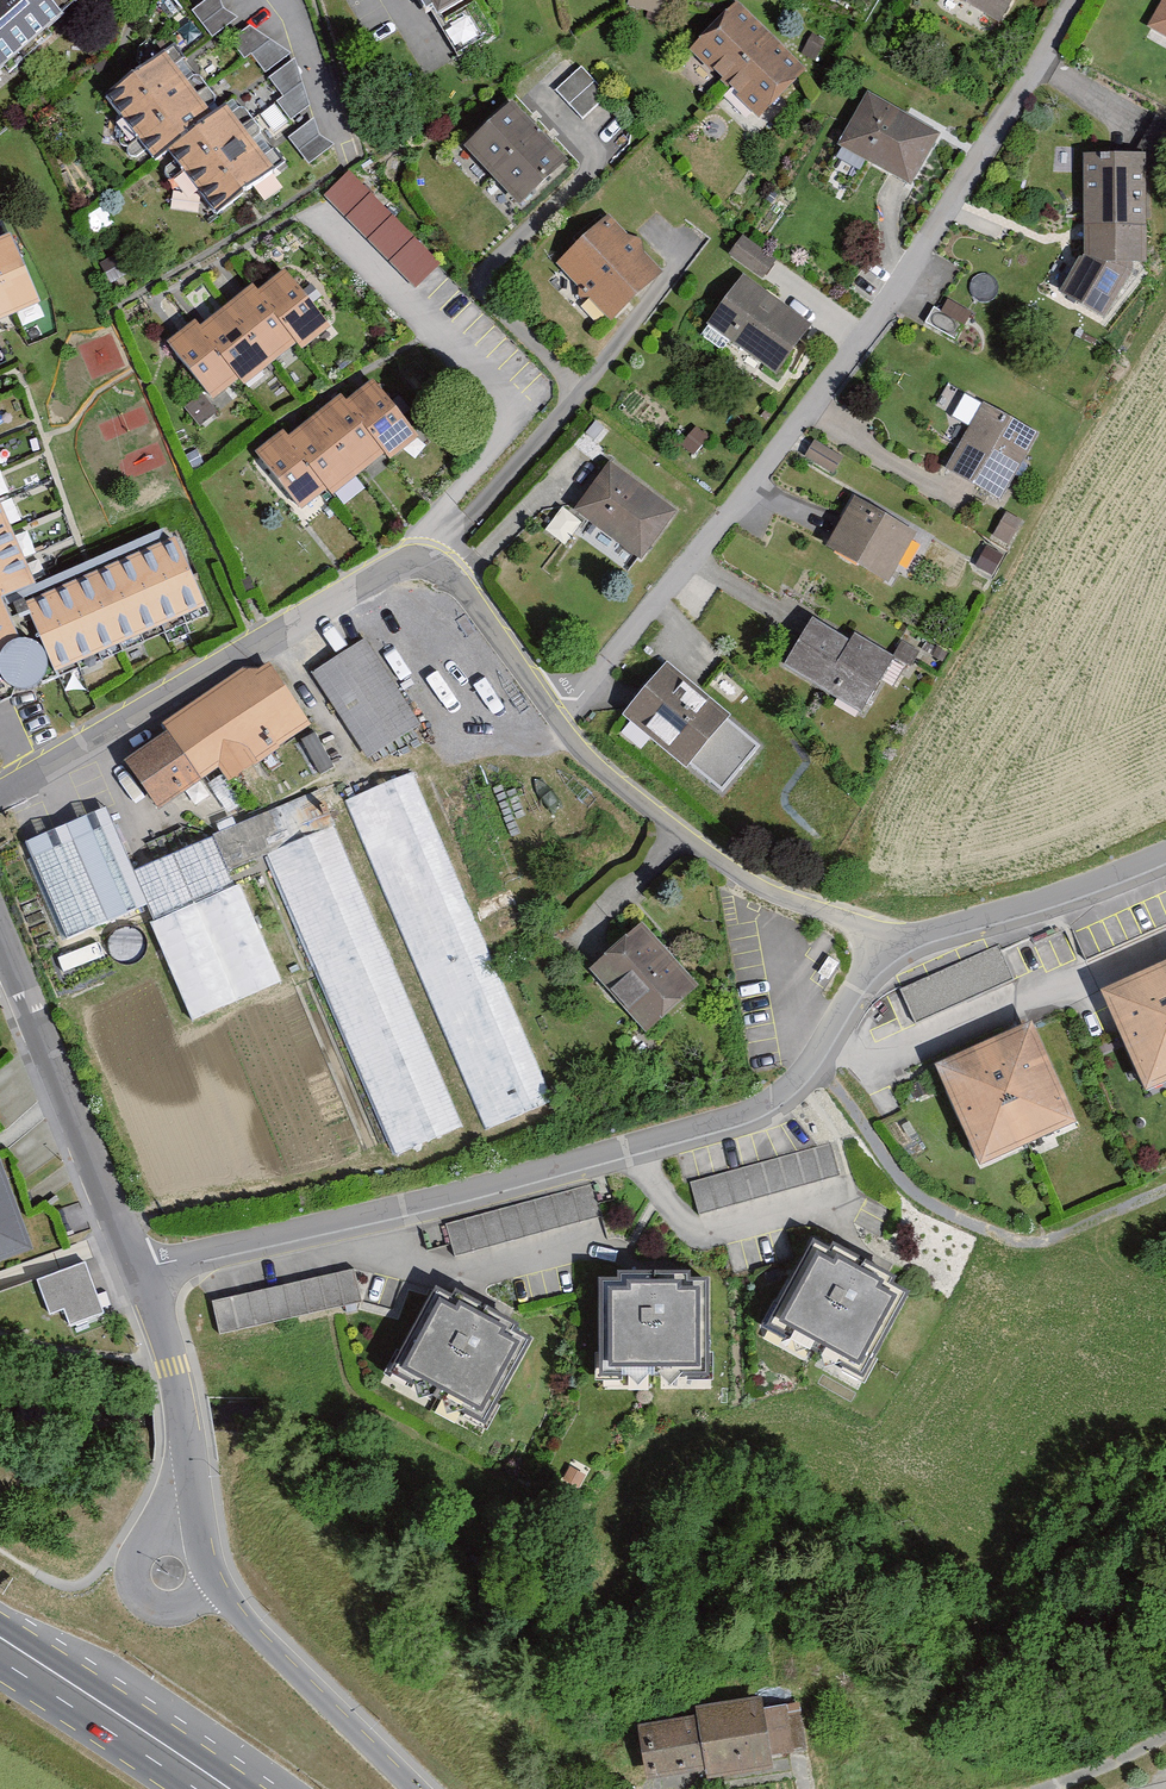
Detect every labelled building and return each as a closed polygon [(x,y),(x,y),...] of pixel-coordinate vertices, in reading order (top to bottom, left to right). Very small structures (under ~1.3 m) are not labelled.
[(79,0),(0,0),(0,69),(79,0)] [(457,11),(475,0),(450,0),(457,11)] [(632,0),(668,10),(672,0),(632,0)] [(995,10),(1001,0),(978,0),(995,10)] [(744,4),(703,45),(770,110),(811,69),(744,4)] [(1157,24),(1165,30),(1165,4),(1157,24)] [(164,50),(113,90),(164,154),(177,143),(214,114),(164,50)] [(876,99),(852,142),(915,178),(940,135),(876,99)] [(231,101),(214,114),(177,143),(226,205),(280,163),(231,101)] [(482,142),(531,199),(573,162),(524,105),(482,142)] [(1093,251),(1071,290),(1125,320),(1159,261),(1156,150),(1095,146),(1093,251)] [(349,170),(324,195),(415,287),(440,263),(349,170)] [(618,217),(574,261),(627,313),(670,269),(618,217)] [(40,301),(15,240),(0,246),(0,317),(40,301)] [(264,291),(302,342),(306,347),(334,325),(290,270),(264,291)] [(752,275),(715,329),(785,376),(822,322),(752,275)] [(234,305),(276,361),(302,342),(264,291),(260,285),(234,305)] [(251,380),(276,361),(234,305),(208,325),(246,373),(251,380)] [(246,373),(208,325),(202,318),(175,341),(219,395),(246,373)] [(349,402),(388,451),(395,459),(425,436),(378,379),(349,402)] [(321,416),(365,471),(388,451),(349,402),(344,397),(321,416)] [(1032,431),(986,411),(961,468),(1006,488),(1032,431)] [(343,489),(365,471),(321,416),(298,435),(337,481),(343,489)] [(337,481),(298,435),(290,426),(262,449),(309,505),(337,481)] [(820,440),(811,453),(838,468),(847,455),(820,440)] [(618,463),(588,504),(655,553),(685,513),(618,463)] [(215,600),(185,532),(49,592),(0,481),(0,649),(17,687),(215,600)] [(858,496),(832,542),(899,578),(925,532),(858,496)] [(818,613),(791,664),(873,707),(899,656),(818,613)] [(369,633),(318,666),(375,752),(425,719),(369,633)] [(131,755),(167,808),(308,714),(272,661),(131,755)] [(669,673),(633,715),(693,764),(728,722),(669,673)] [(346,795),(493,1119),(553,1098),(414,770),(346,795)] [(116,801),(33,840),(72,930),(150,904),(199,1012),(285,978),(239,880),(222,834),(142,866),(116,801)] [(270,849),(399,1149),(464,1121),(334,824),(270,849)] [(643,926),(601,965),(658,1026),(700,986),(643,926)] [(901,989),(915,1022),(1015,976),(1001,944),(901,989)] [(1104,987),(1146,1082),(1165,1073),(1165,960),(1104,987)] [(1032,1017),(937,1060),(982,1157),(1076,1114),(1032,1017)] [(690,1181),(699,1214),(841,1175),(832,1142),(690,1181)] [(33,1262),(0,1172),(0,1274),(33,1262)] [(593,1184),(446,1222),(455,1256),(602,1218),(593,1184)] [(823,1238),(775,1321),(870,1375),(918,1292),(823,1238)] [(90,1263),(46,1279),(56,1306),(68,1302),(74,1319),(106,1308),(90,1263)] [(354,1267),(213,1299),(220,1333),(361,1300),(354,1267)] [(612,1278),(615,1375),(715,1373),(713,1276),(612,1278)] [(534,1340),(447,1295),(410,1368),(496,1412),(534,1340)] [(786,1696),(646,1720),(656,1778),(796,1754),(786,1696)]
